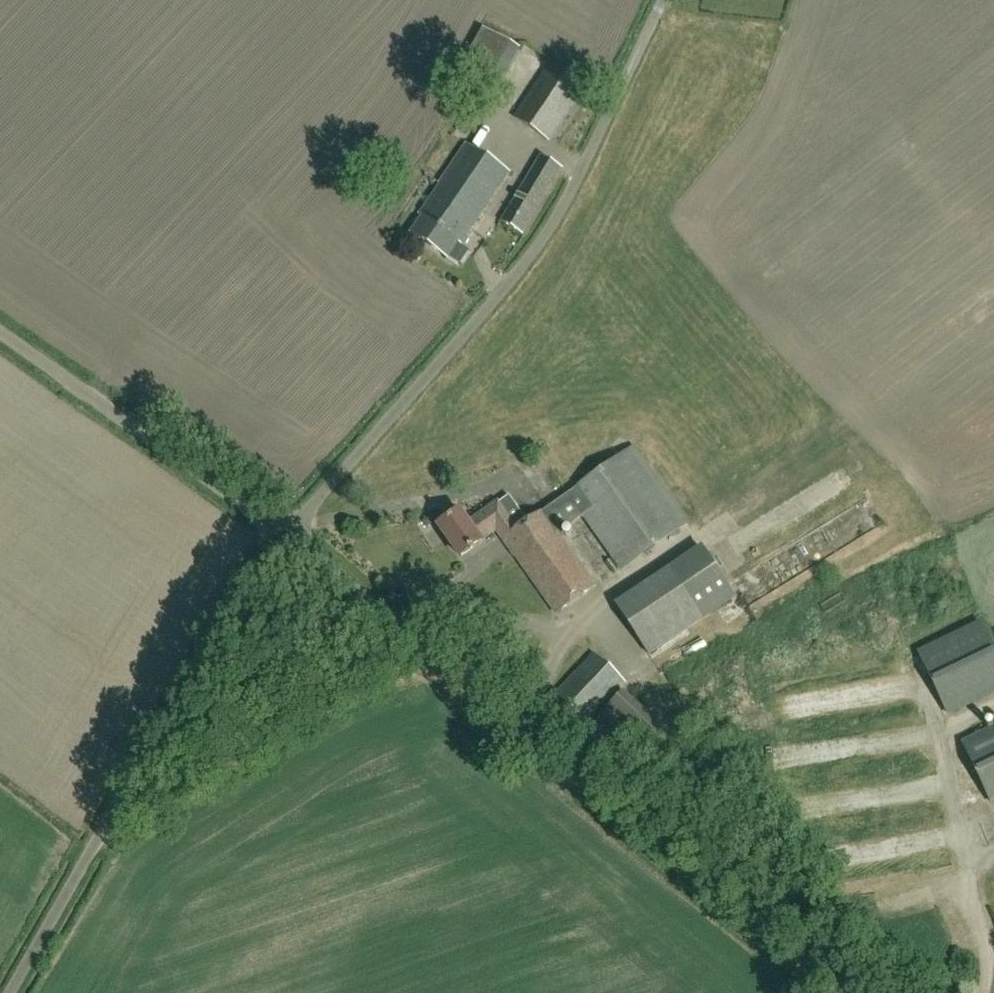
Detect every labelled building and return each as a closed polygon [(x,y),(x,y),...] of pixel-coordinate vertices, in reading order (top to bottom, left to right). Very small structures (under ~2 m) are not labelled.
[(453,79),(480,95),(510,43),(483,27),(453,79)] [(550,140),(587,85),(552,61),(514,116),(550,140)] [(462,243),(509,172),(467,143),(440,184),(441,184),(420,214),(423,216),(412,233),(447,257),(458,240),(462,243)] [(561,169),(540,156),(501,221),(522,234),(561,169)] [(687,523),(633,447),(568,494),(543,512),(528,522),(509,495),(497,503),(468,523),(459,510),(438,525),(460,556),(481,541),(479,539),(495,527),(515,556),(516,555),(556,612),(555,613),(556,613),(595,586),(595,585),(594,585),(557,534),(583,515),(621,569),(687,523)] [(703,619),(670,567),(613,603),(648,655),(703,619)] [(919,651),(949,714),(993,692),(993,651),(980,622),(919,651)] [(624,683),(592,654),(555,694),(587,723),(624,683)] [(621,696),(596,723),(632,756),(657,729),(621,696)] [(991,803),(993,802),(993,728),(963,743),(991,803)]
